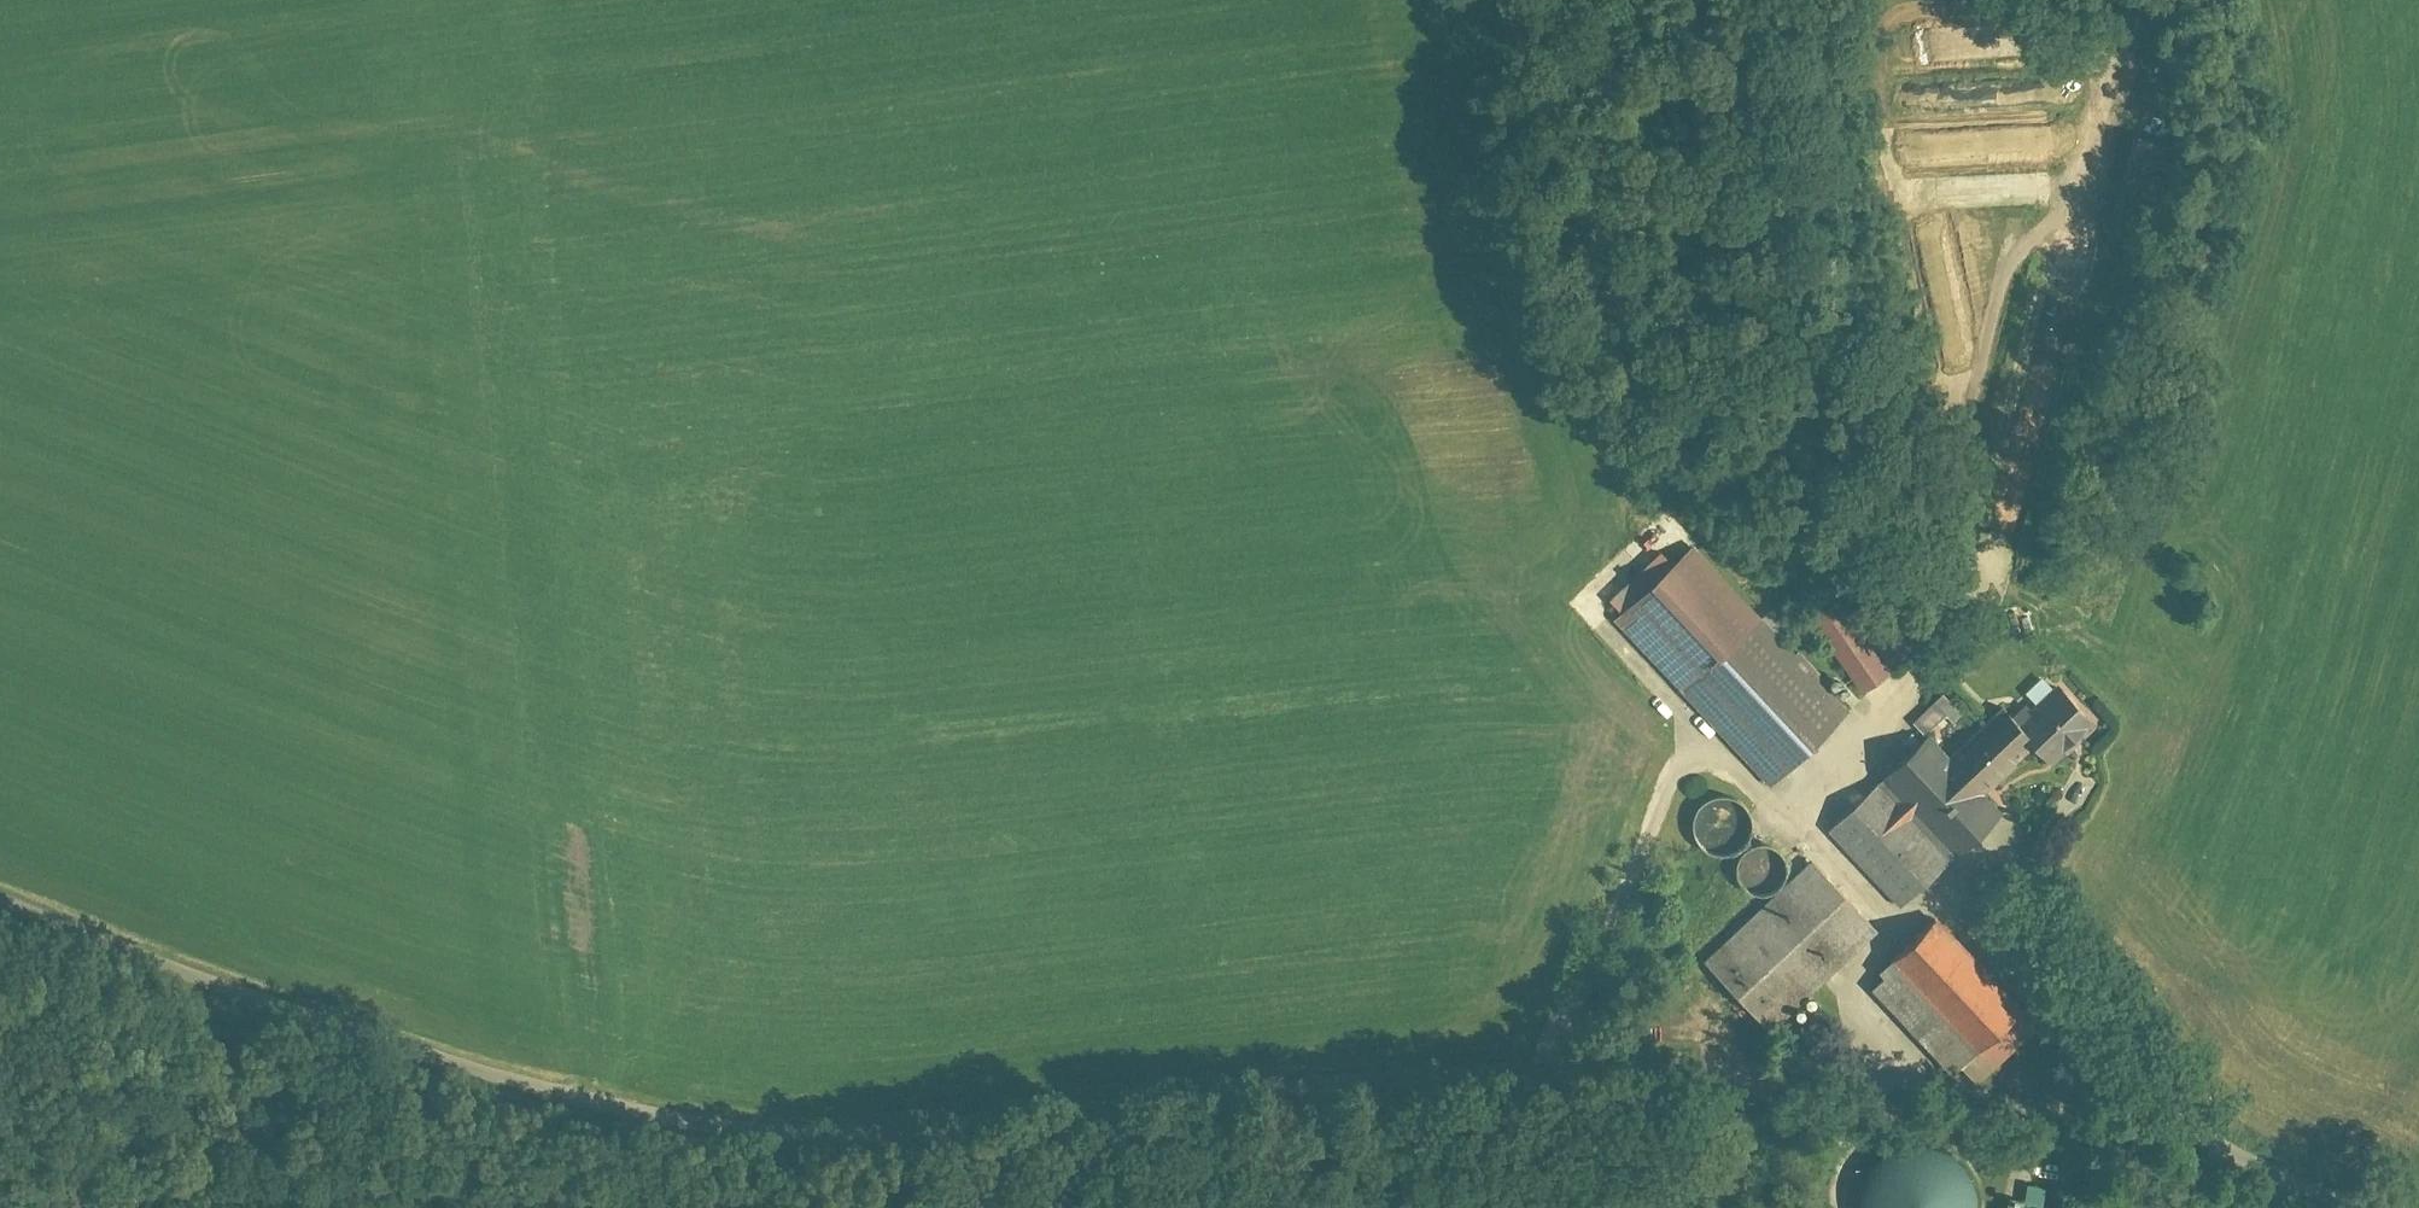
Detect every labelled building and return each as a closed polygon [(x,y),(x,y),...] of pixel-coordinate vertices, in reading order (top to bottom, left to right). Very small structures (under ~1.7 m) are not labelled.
[(1694,546),(1613,621),(1765,786),(1847,711),(1694,546)] [(1843,601),(1811,624),(1861,693),(1892,670),(1843,601)] [(1897,608),(1868,629),(1894,663),(1922,641),(1897,608)] [(1995,824),(1977,806),(2032,753),(2050,771),(2097,726),(2061,689),(2017,732),(1997,712),(1987,722),(1953,688),(1933,707),(1968,743),(1945,766),(1928,749),(1833,841),(1903,913),(1995,824)] [(1875,930),(1804,860),(1696,969),(1767,1039),(1875,930)] [(1994,1087),(2074,1007),(2045,978),(2016,1007),(1932,922),(1888,967),(1975,1053),(1967,1061),(1994,1087)] [(1854,1207),(1970,1207),(1967,1181),(1954,1163),(1931,1149),(1900,1147),(1874,1160),(1857,1185),(1853,1206),(1854,1207)]
